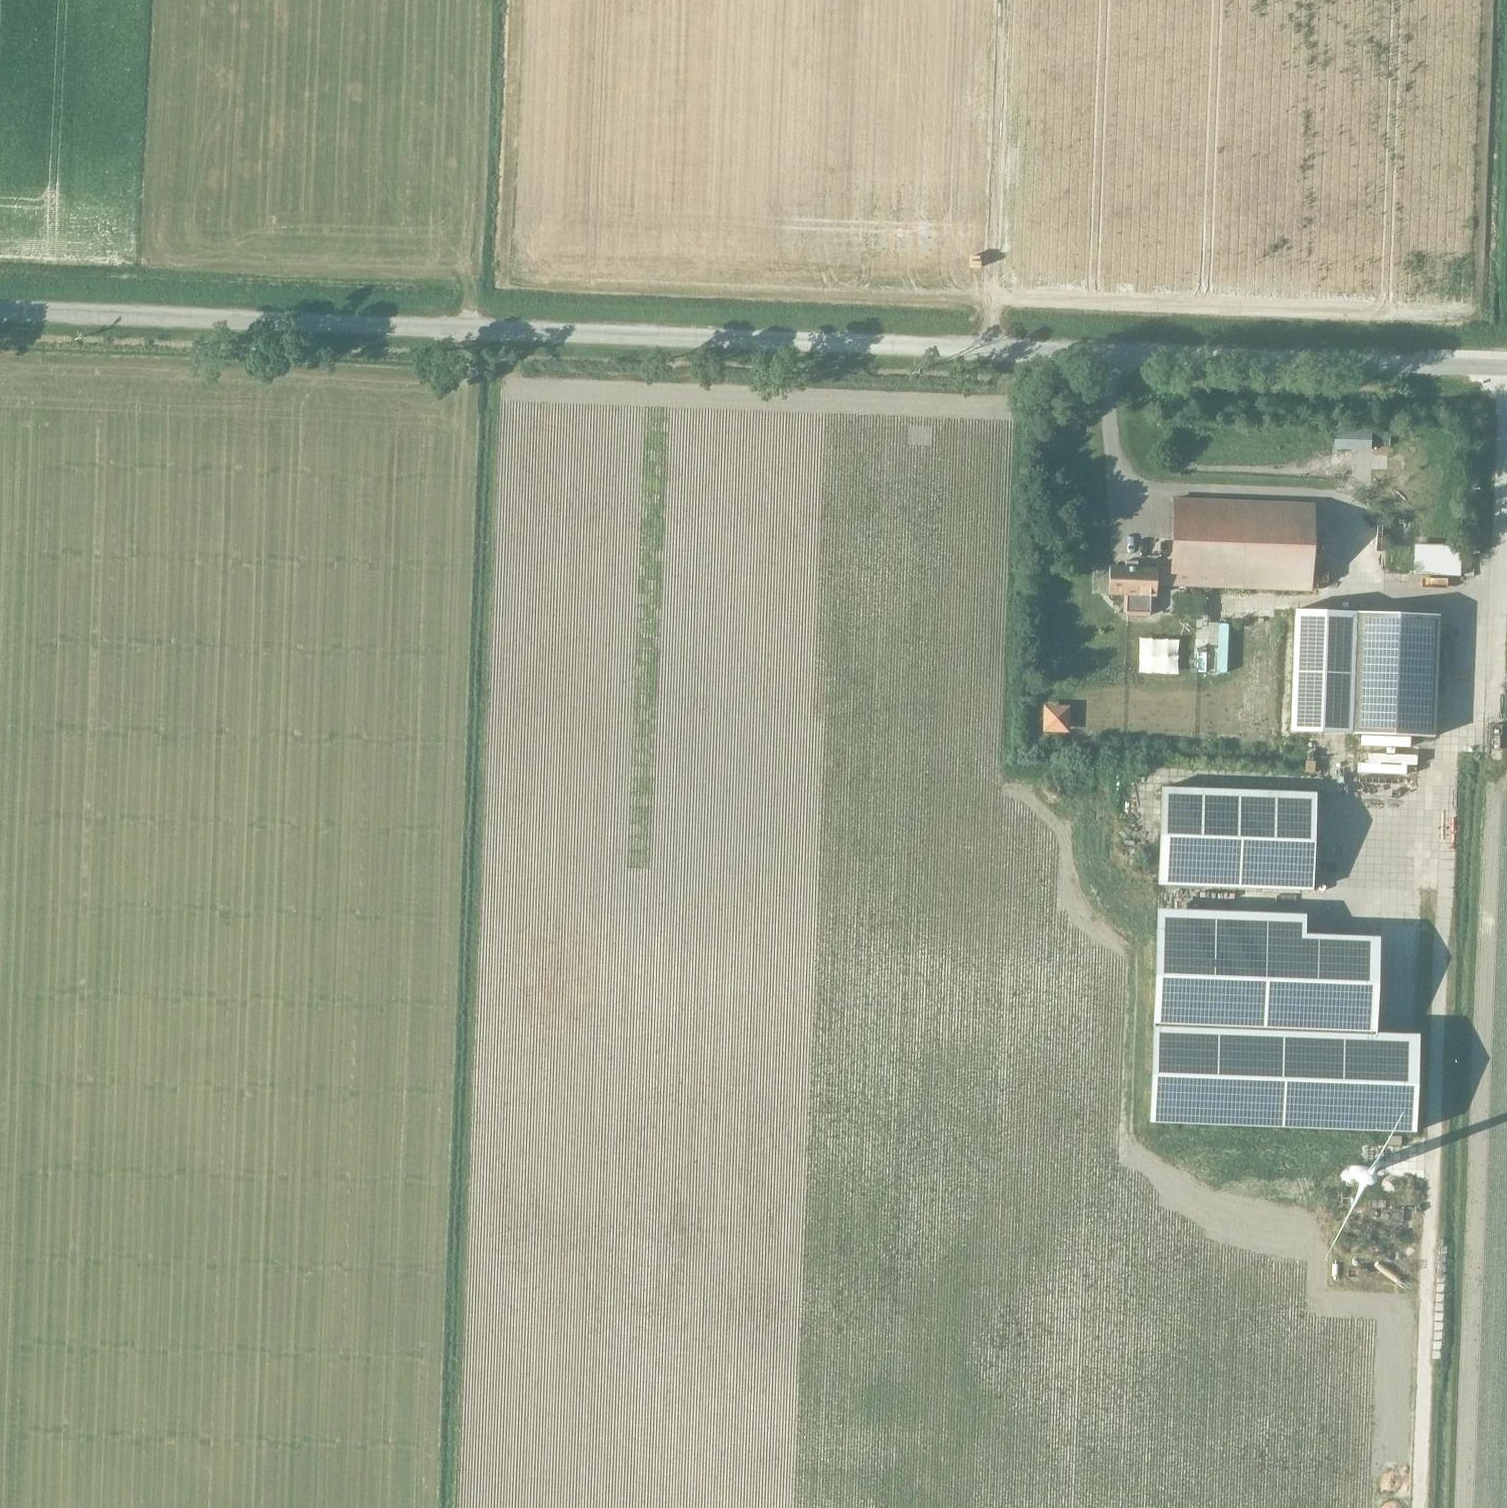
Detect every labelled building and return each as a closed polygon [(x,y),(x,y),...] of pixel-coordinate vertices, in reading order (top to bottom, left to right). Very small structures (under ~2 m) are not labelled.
[(1323,448),(1361,447),(1361,436),(1323,437),(1323,448)] [(1160,586),(1312,592),(1315,506),(1177,500),(1172,567),(1111,566),(1111,595),(1126,596),(1127,612),(1130,615),(1152,615),(1156,611),(1157,597),(1158,597),(1160,586)] [(1402,572),(1448,573),(1448,542),(1403,541),(1402,572)] [(1275,592),(1212,595),(1213,614),(1276,611),(1275,592)] [(1440,615),(1297,609),(1293,732),(1437,735),(1440,615)] [(1066,729),(1066,709),(1047,709),(1047,728),(1066,729)] [(1316,794),(1162,788),(1158,885),(1313,890),(1316,794)] [(1304,918),(1158,912),(1150,1123),(1412,1133),(1416,1048),(1373,1046),(1377,943),(1303,940),(1304,918)] [(1350,1168),(1349,1168),(1348,1168),(1347,1169),(1346,1169),(1345,1170),(1344,1170),(1344,1171),(1343,1172),(1343,1173),(1343,1174),(1342,1175),(1342,1176),(1343,1176),(1343,1177),(1343,1178),(1343,1179),(1344,1179),(1344,1180),(1345,1180),(1345,1181),(1346,1181),(1347,1181),(1347,1182),(1348,1182),(1349,1182),(1350,1182),(1351,1182),(1352,1181),(1353,1181),(1354,1180),(1355,1179),(1355,1178),(1356,1177),(1356,1176),(1356,1175),(1356,1174),(1356,1173),(1355,1172),(1355,1171),(1354,1171),(1354,1170),(1353,1170),(1353,1169),(1352,1169),(1351,1169),(1350,1168)]
